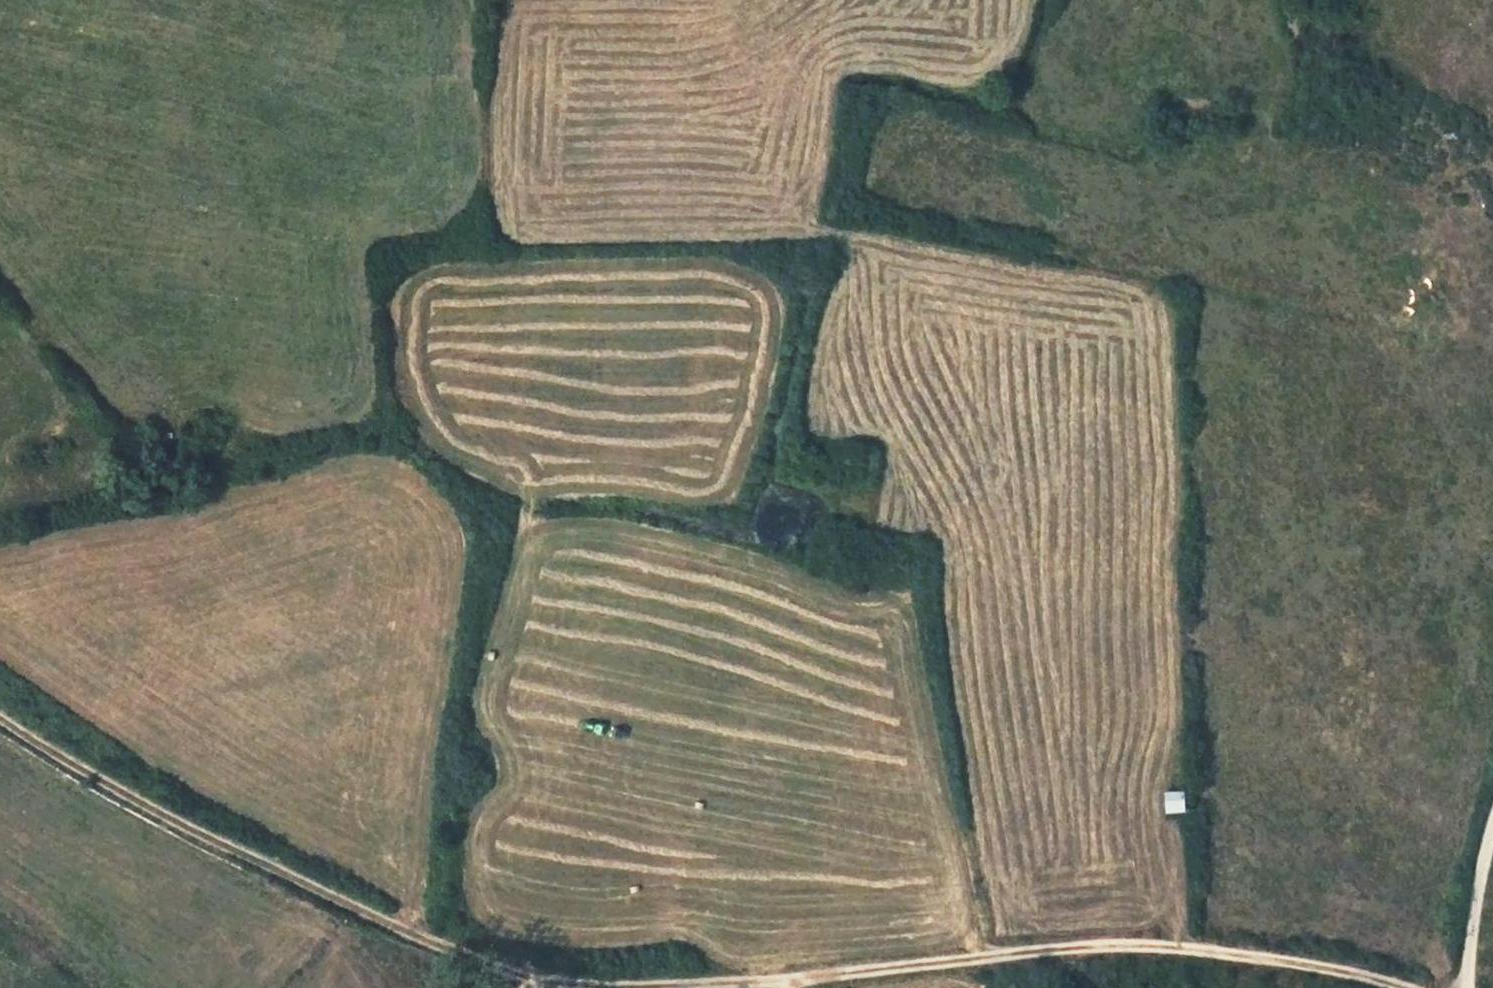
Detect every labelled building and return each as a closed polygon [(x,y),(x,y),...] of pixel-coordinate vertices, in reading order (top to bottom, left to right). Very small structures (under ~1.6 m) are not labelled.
[(1163,791),(1163,813),(1184,814),(1185,792),(1163,791)]
